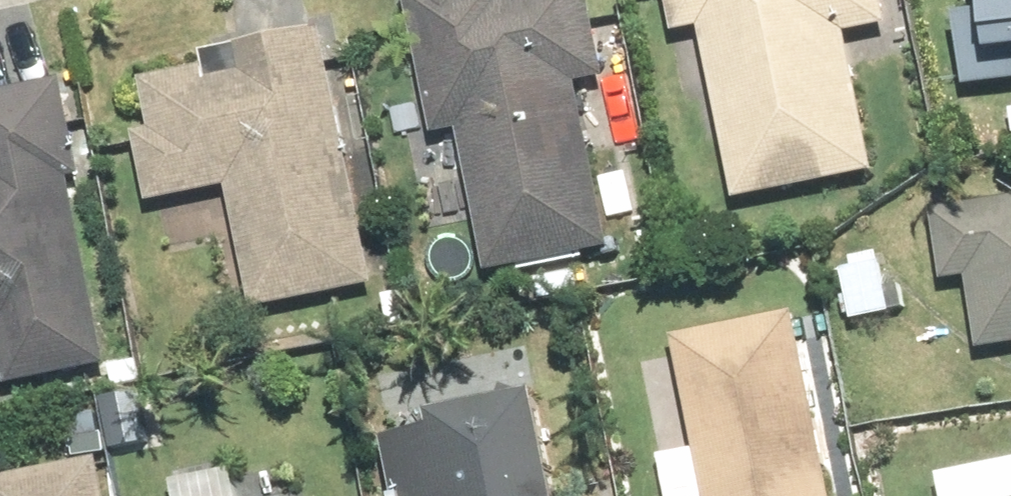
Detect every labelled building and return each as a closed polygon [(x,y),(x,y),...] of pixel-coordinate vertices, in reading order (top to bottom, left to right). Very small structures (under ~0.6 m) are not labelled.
[(429,133),(453,128),(483,272),(607,246),(572,81),(601,75),(586,0),(401,0),(429,133)] [(670,32),(695,27),(730,199),(871,170),(842,31),(884,22),(879,0),(663,0),(670,32)] [(978,9),(951,12),(959,79),(1010,73),(1010,0),(977,0),(978,9)] [(200,65),(135,78),(145,126),(128,130),(143,201),(223,185),(247,308),(369,284),(318,26),(197,50),(200,65)] [(1,384),(103,363),(64,177),(78,174),(57,77),(0,89),(0,378),(1,384)] [(927,209),(939,280),(963,276),(975,348),(1010,342),(1010,196),(927,209)] [(838,270),(849,322),(891,313),(880,262),(838,270)] [(668,334),(700,495),(827,495),(791,310),(668,334)] [(421,409),(424,425),(401,429),(414,495),(549,495),(528,388),(421,409)] [(94,457),(0,475),(0,495),(102,495),(94,457)] [(227,467),(166,480),(169,495),(233,495),(227,467)]
